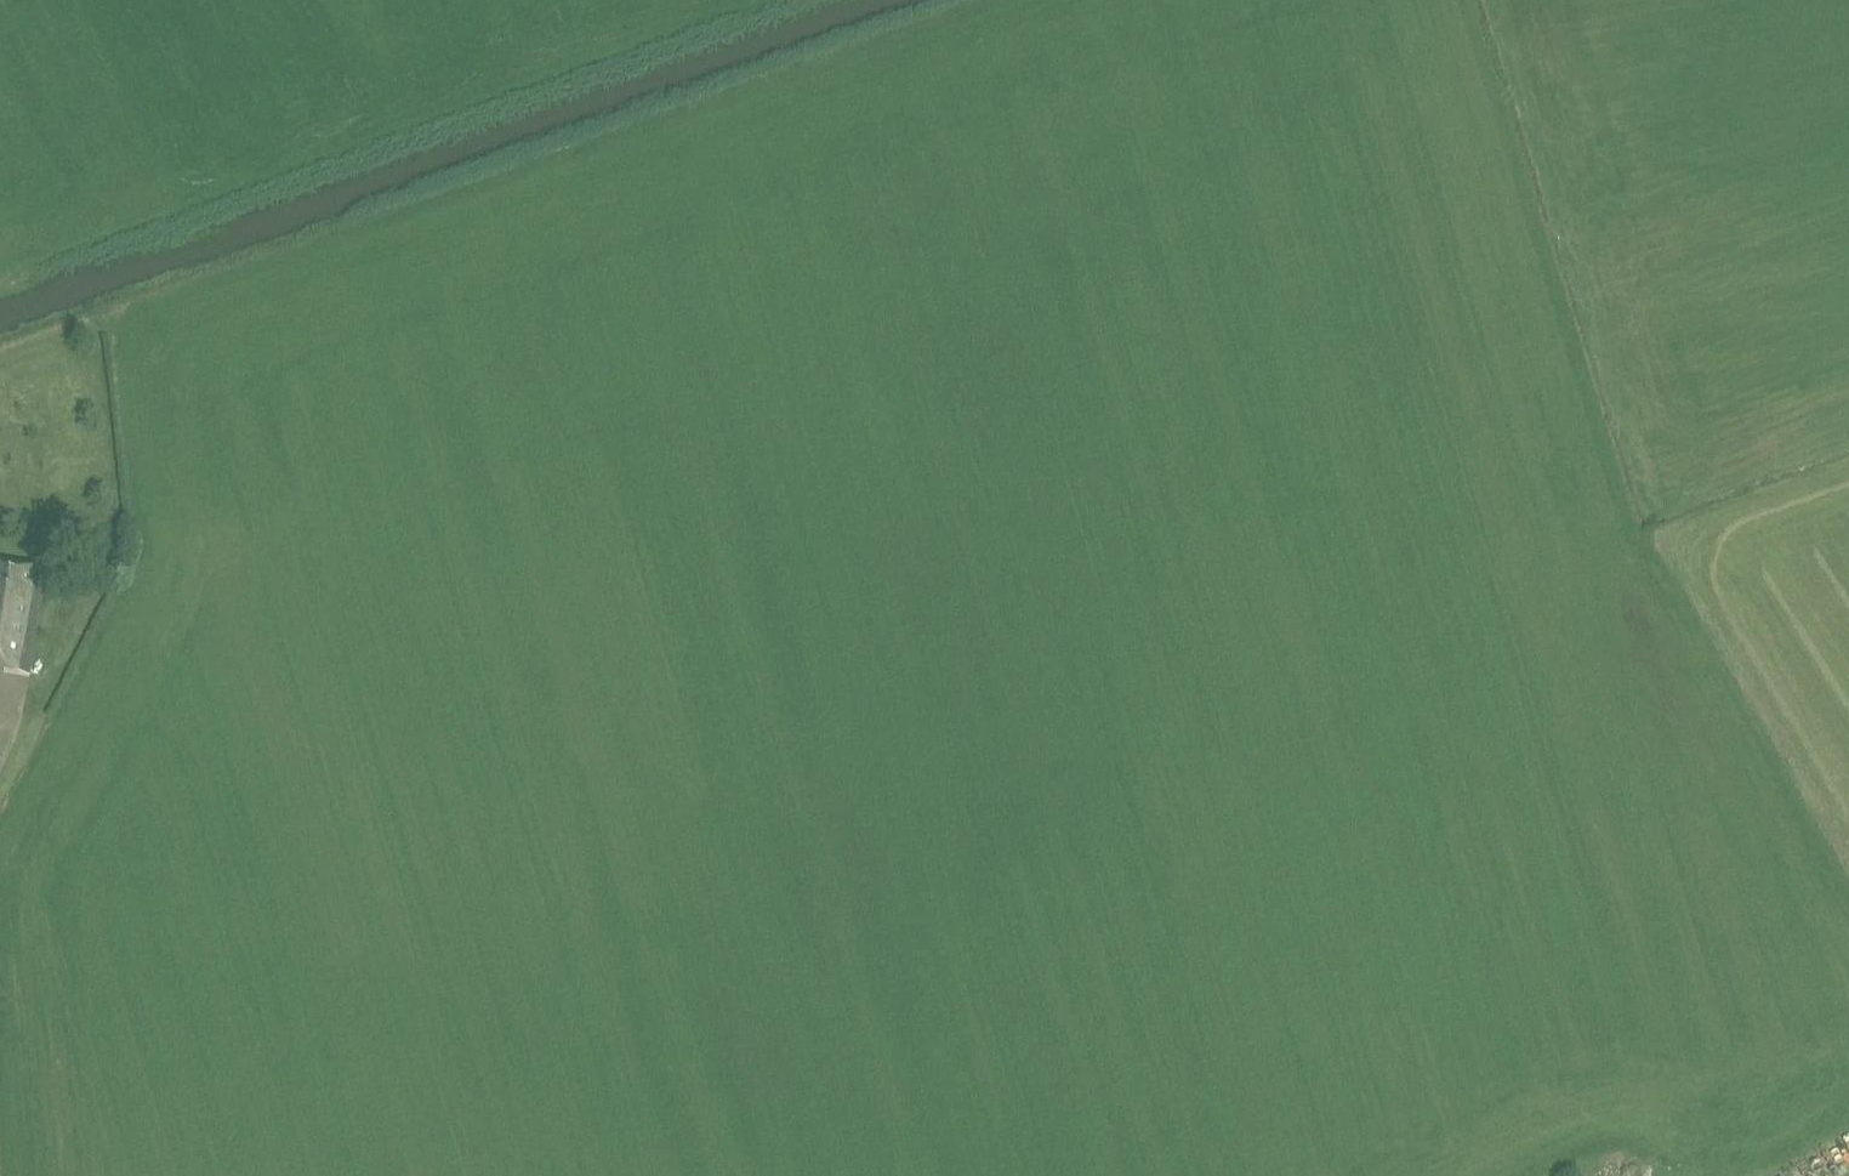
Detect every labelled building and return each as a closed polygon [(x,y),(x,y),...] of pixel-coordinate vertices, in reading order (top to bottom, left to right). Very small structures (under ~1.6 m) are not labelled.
[(47,572),(0,564),(0,670),(29,675),(47,572)]
